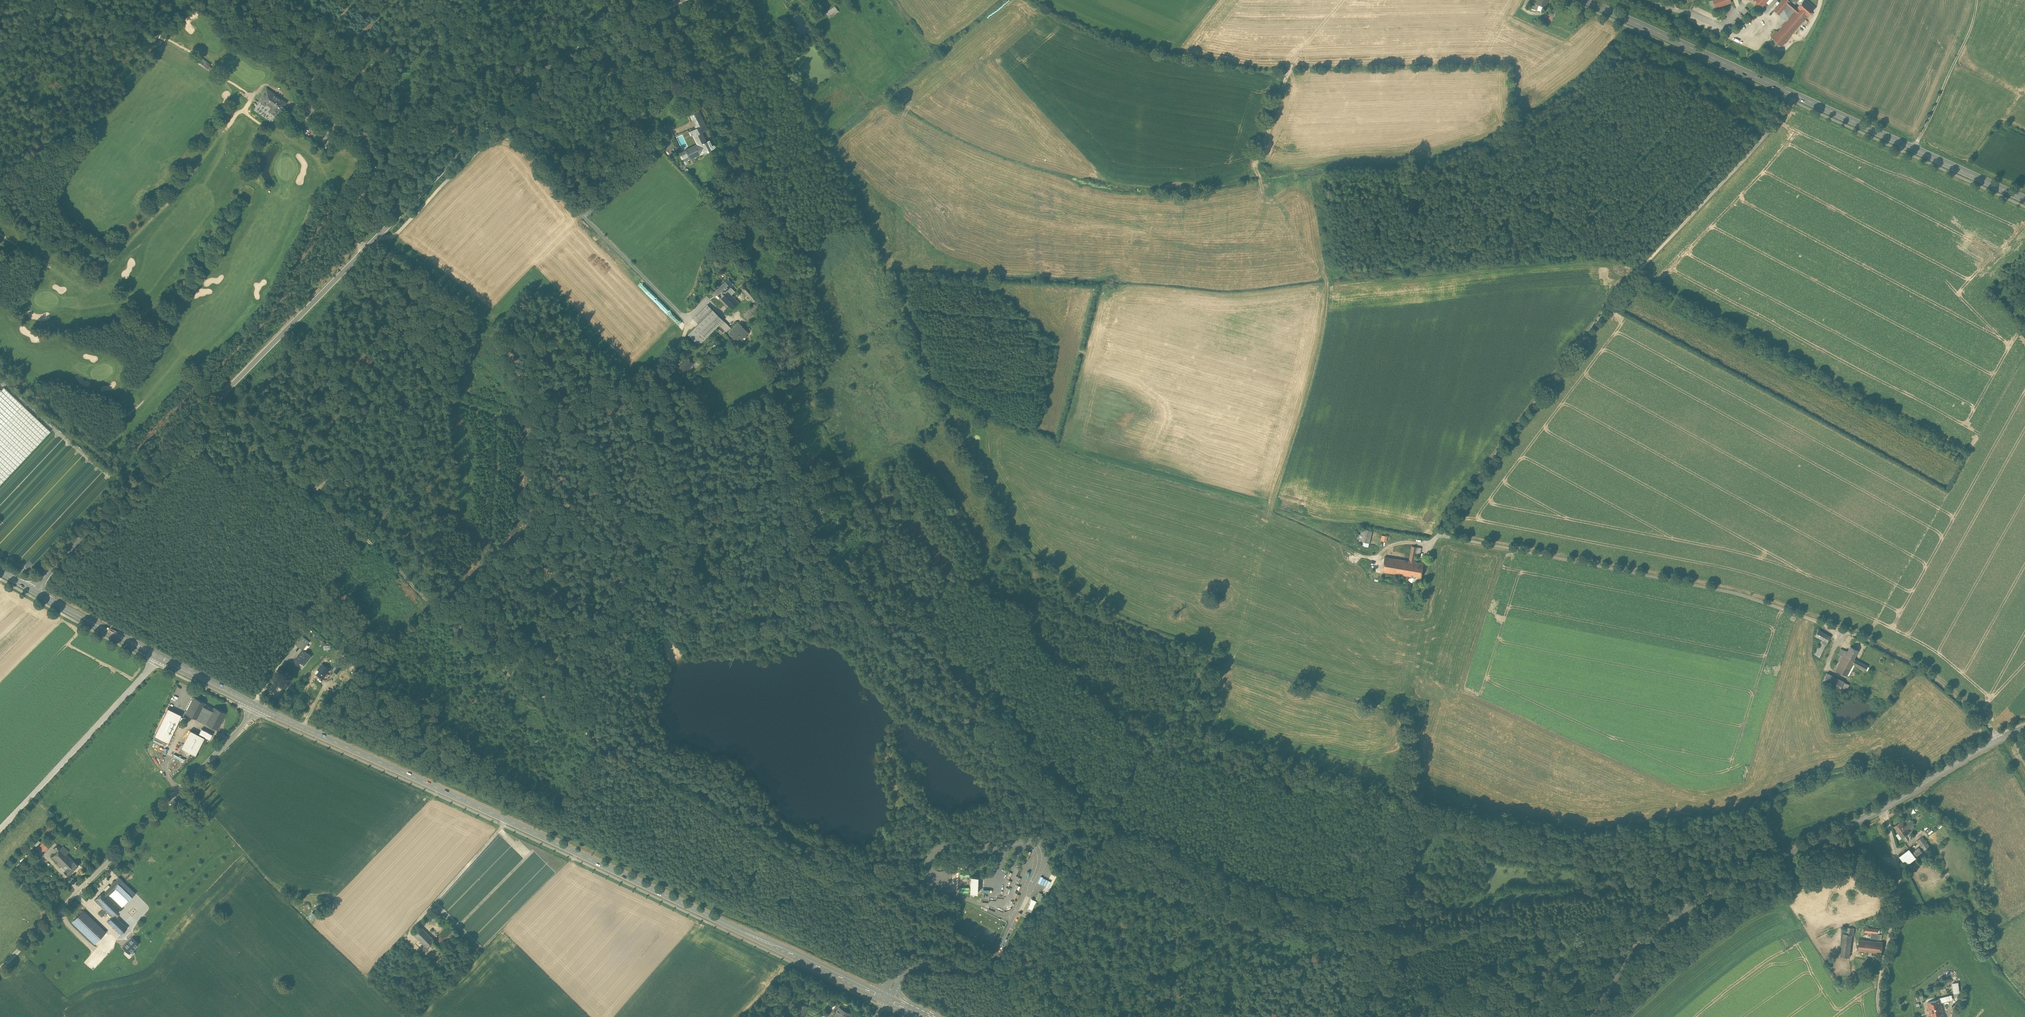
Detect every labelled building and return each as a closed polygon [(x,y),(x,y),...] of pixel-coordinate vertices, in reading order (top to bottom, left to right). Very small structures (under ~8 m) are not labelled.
[(1773,10),(1779,15),(1787,5),(1794,11),(1795,10),(1797,8),(1794,5),(1790,2),(1788,0),(1782,0),(1773,10)] [(1803,1),(1798,7),(1797,8),(1795,10),(1805,19),(1808,16),(1813,10),(1803,1)] [(834,6),(826,12),(830,17),(838,11),(834,6)] [(1794,11),(1782,25),(1783,26),(1778,32),(1776,31),(1771,37),(1782,46),(1793,33),(1805,19),(1795,10),(1794,11)] [(210,65),(197,55),(194,59),(207,68),(210,65)] [(274,94),(266,88),(259,99),(266,105),(267,104),(273,109),(271,112),(276,115),(278,112),(283,106),(285,103),(285,102),(273,94),(274,94)] [(700,117),(696,108),(688,113),(691,119),(694,117),(699,127),(696,128),(692,130),(699,145),(686,151),(686,150),(680,153),(681,155),(681,156),(680,156),(680,157),(680,158),(681,159),(682,159),(683,159),(684,159),(684,161),(690,158),(690,159),(699,155),(709,150),(713,148),(715,147),(715,146),(715,145),(714,144),(712,145),(709,140),(706,141),(702,132),(708,129),(701,116),(700,117)] [(645,154),(639,147),(634,151),(640,158),(645,154)] [(725,281),(714,292),(720,297),(727,290),(731,287),(725,281)] [(755,292),(746,283),(741,287),(749,297),(754,292),(755,292)] [(727,290),(731,295),(735,291),(731,287),(727,290)] [(731,295),(727,290),(720,297),(732,310),(739,303),(731,295)] [(754,292),(749,297),(753,302),(759,297),(754,292)] [(757,301),(743,314),(747,319),(761,306),(757,301)] [(708,305),(693,319),(698,324),(713,310),(708,305)] [(698,324),(688,335),(699,345),(719,325),(723,320),(713,310),(698,324)] [(730,327),(723,320),(719,325),(726,332),(730,327)] [(739,324),(730,334),(738,342),(748,332),(739,324)] [(688,358),(679,368),(685,374),(694,363),(688,358)] [(0,389),(0,485),(51,431),(4,387),(1,390),(0,389)] [(1365,528),(1359,527),(1356,540),(1361,541),(1365,528)] [(1372,530),(1365,528),(1361,541),(1369,543),(1372,530)] [(1411,576),(1413,561),(1413,560),(1414,560),(1415,555),(1417,547),(1412,546),(1409,561),(1384,557),(1382,571),(1409,576),(1411,576)] [(1423,563),(1413,561),(1411,576),(1409,576),(1408,578),(1413,578),(1413,577),(1421,578),(1423,563)] [(1830,636),(1818,629),(1815,635),(1823,640),(1827,642),(1830,636)] [(1823,640),(1815,654),(1819,656),(1827,642),(1823,640)] [(1858,650),(1850,646),(1847,651),(1845,650),(1844,653),(1854,658),(1858,650)] [(311,656),(303,649),(296,658),(304,664),(311,656)] [(1844,653),(1835,669),(1847,675),(1853,664),(1865,670),(1868,666),(1854,658),(1844,653)] [(330,669),(323,663),(318,669),(319,671),(317,674),(322,678),(330,669)] [(1843,681),(1827,673),(1822,682),(1839,690),(1843,681)] [(1843,681),(1839,690),(1844,693),(1849,684),(1843,681)] [(205,703),(194,697),(185,713),(197,719),(202,708),(205,704),(205,703)] [(213,708),(205,704),(202,708),(211,713),(213,708)] [(225,713),(214,707),(213,708),(211,713),(205,723),(217,729),(225,713)] [(156,735),(170,742),(182,714),(168,708),(156,735)] [(211,713),(202,708),(197,719),(205,723),(211,713)] [(212,734),(201,729),(199,734),(209,739),(212,734)] [(204,737),(190,730),(181,748),(195,755),(204,737)] [(1913,820),(1905,826),(1907,828),(1908,830),(1916,824),(1913,820)] [(1902,821),(1894,827),(1899,834),(1907,828),(1905,826),(1902,821)] [(1907,828),(1899,834),(1902,838),(1910,833),(1908,830),(1907,828)] [(1930,847),(1923,836),(1917,841),(1924,851),(1930,847)] [(43,842),(36,849),(41,854),(48,847),(43,842)] [(74,861),(57,845),(54,848),(57,852),(52,857),(65,870),(70,874),(78,866),(74,861)] [(1919,848),(1912,853),(1916,858),(1923,853),(1919,848)] [(1909,849),(1900,857),(1906,866),(1916,858),(1912,853),(1909,849)] [(123,881),(119,877),(115,881),(119,884),(119,885),(123,881)] [(1041,877),(1039,884),(1050,888),(1052,881),(1041,877)] [(115,881),(105,891),(109,895),(115,888),(119,884),(115,881)] [(135,893),(123,881),(119,885),(131,897),(135,893)] [(119,885),(119,884),(115,888),(128,900),(131,897),(119,885)] [(127,928),(114,915),(128,900),(115,888),(109,895),(99,905),(103,909),(106,911),(111,917),(107,921),(121,934),(127,928)] [(104,890),(94,900),(99,905),(109,895),(105,891),(104,890)] [(1036,901),(1031,898),(1029,904),(1028,908),(1032,910),(1036,901)] [(106,932),(84,911),(72,922),(94,943),(106,932)] [(421,926),(414,933),(420,939),(427,932),(421,926)] [(449,926),(437,937),(441,942),(444,945),(456,933),(449,926)] [(1846,934),(1844,933),(1841,956),(1849,957),(1852,934),(1854,935),(1854,927),(1846,927),(1846,934)] [(1882,931),(1878,931),(1878,929),(1866,927),(1865,932),(1878,933),(1877,939),(1881,940),(1882,931)] [(434,940),(427,932),(420,939),(425,945),(421,949),(424,952),(428,947),(434,940)] [(139,943),(132,937),(123,947),(129,953),(139,943)] [(1874,941),(1859,940),(1858,950),(1869,952),(1872,952),(1873,952),(1874,941)] [(1883,942),(1874,941),(1873,952),(1882,953),(1883,942)] [(1927,1003),(1931,1016),(1944,1016),(1940,999),(1927,1003)] [(808,1007),(800,1003),(796,1009),(804,1013),(808,1007)] [(839,1007),(835,1014),(840,1016),(847,1016),(850,1013),(839,1007)] [(796,1009),(793,1014),(799,1016),(802,1016),(804,1013),(796,1009)]
